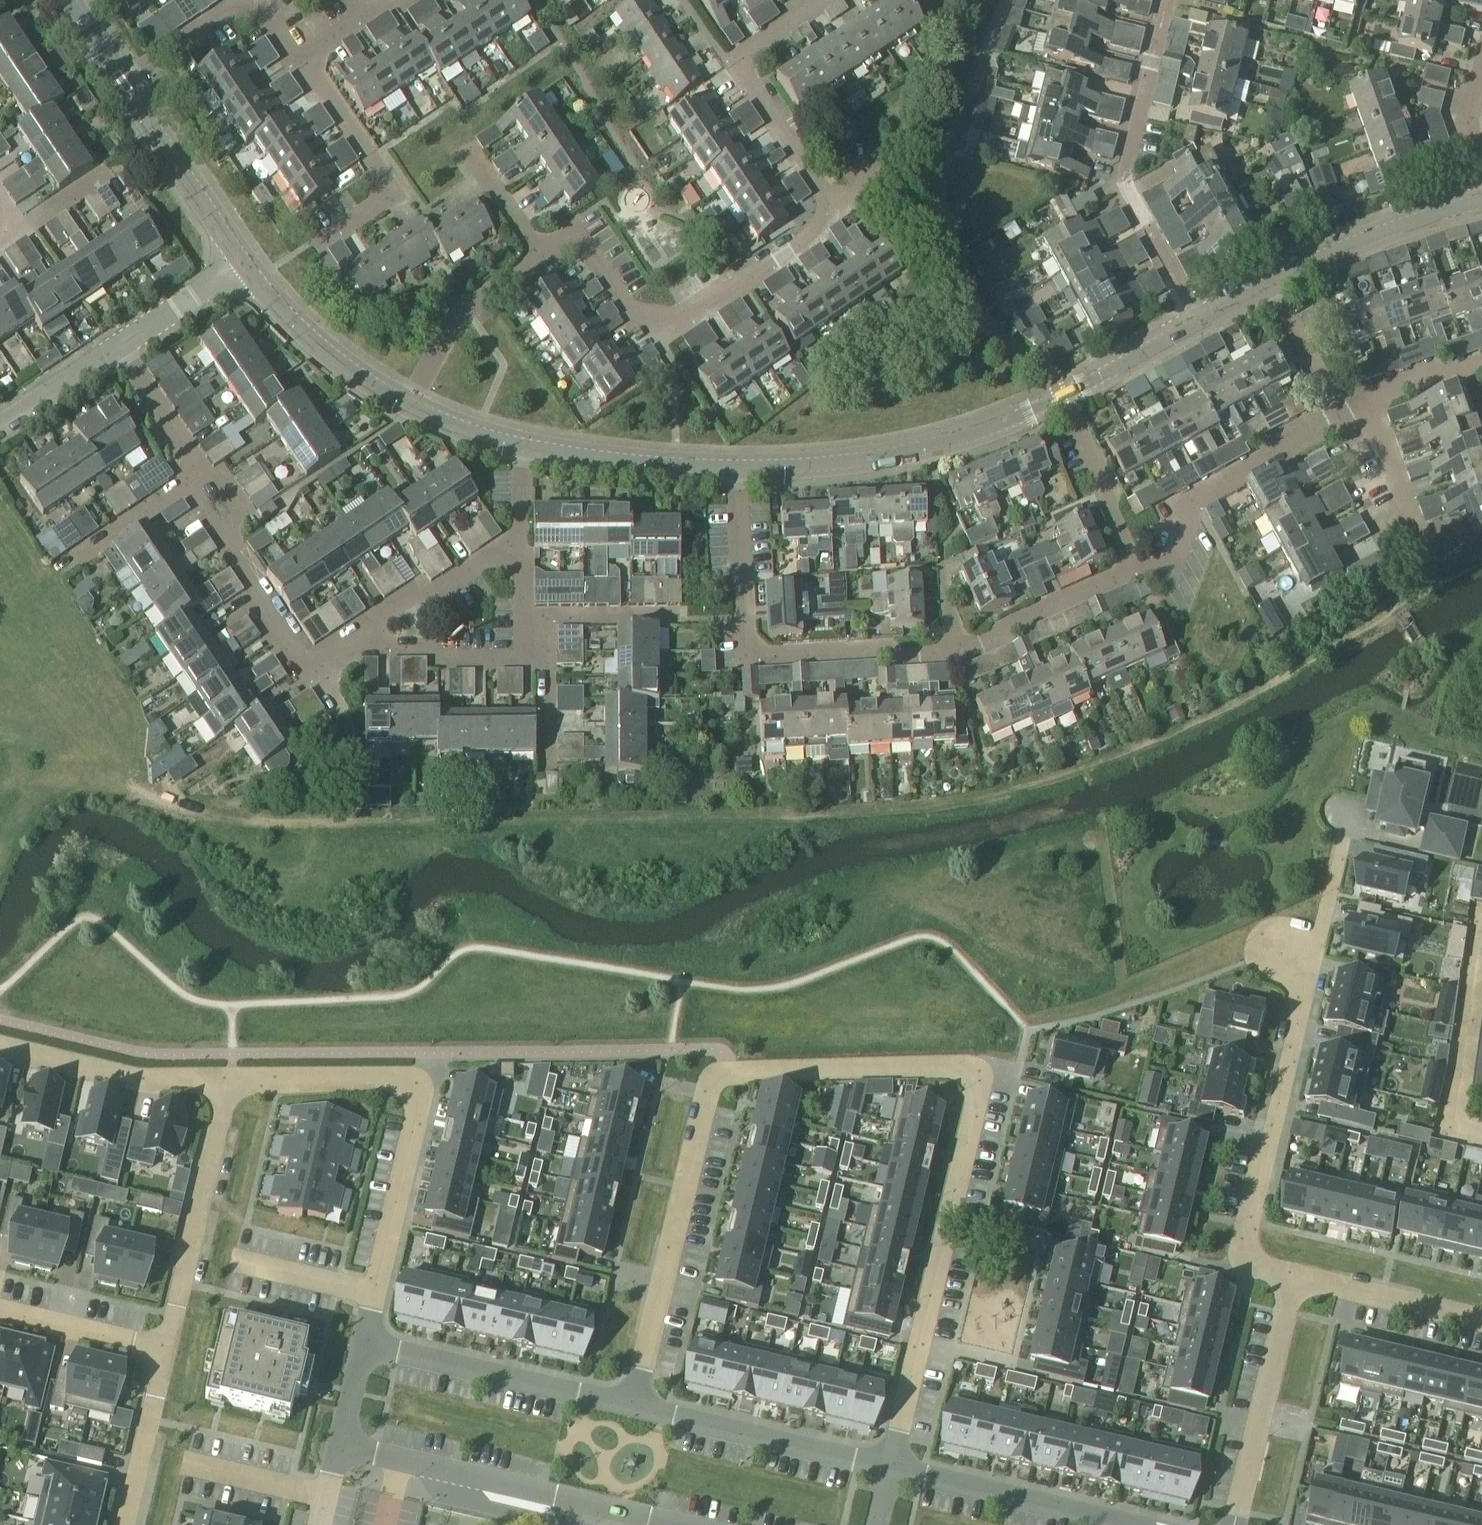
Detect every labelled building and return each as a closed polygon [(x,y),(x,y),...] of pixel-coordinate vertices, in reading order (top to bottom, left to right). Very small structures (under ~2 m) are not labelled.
[(146,4),(143,0),(116,0),(128,17),(146,4)] [(399,12),(414,32),(436,15),(425,0),(415,0),(399,12)] [(492,42),(464,0),(463,0),(455,5),(465,19),(455,25),(474,54),(492,42)] [(491,1),(480,8),(475,0),(464,0),(492,42),(510,30),(491,1)] [(510,30),(528,18),(516,0),(493,0),(491,1),(510,30)] [(657,17),(651,8),(648,9),(642,0),(634,0),(612,15),(621,27),(616,30),(623,40),(657,17)] [(728,7),(723,0),(696,0),(718,33),(727,27),(718,13),(728,7)] [(728,7),(738,0),(747,14),(755,8),(749,0),(723,0),(728,7)] [(755,8),(762,3),(760,0),(749,0),(755,8)] [(774,80),(796,112),(805,105),(816,98),(825,92),(841,82),(861,68),(876,58),(896,45),(911,34),(921,28),(907,7),(903,0),(894,0),(792,68),(774,80)] [(1097,15),(1105,16),(1107,7),(1128,12),(1131,4),(1116,0),(1066,0),(1065,4),(1064,6),(1098,14),(1097,15)] [(1131,4),(1151,9),(1153,0),(1116,0),(1131,4)] [(1358,0),(1334,0),(1333,4),(1355,10),(1358,0)] [(1408,6),(1442,14),(1445,2),(1481,11),(1481,2),(1475,0),(1410,0),(1408,6)] [(200,1),(193,6),(200,16),(207,11),(200,1)] [(830,24),(847,12),(840,2),(823,14),(830,24)] [(1064,6),(1065,4),(1056,2),(1051,22),(1142,44),(1145,32),(1116,25),(1114,28),(1095,24),(1097,15),(1098,14),(1064,6)] [(1437,36),(1463,42),(1465,34),(1439,27),(1442,14),(1408,6),(1405,18),(1403,27),(1437,36)] [(381,12),(357,28),(369,45),(393,30),(381,12)] [(150,19),(158,29),(165,25),(158,14),(150,19)] [(642,59),(670,41),(661,28),(664,27),(657,17),(623,40),(630,50),(634,47),(642,59)] [(474,54),(455,25),(445,32),(436,18),(428,23),(457,66),(474,54)] [(22,42),(7,21),(0,26),(0,57),(22,42)] [(1174,21),(1169,43),(1186,47),(1188,39),(1189,36),(1203,40),(1208,41),(1205,52),(1242,61),(1247,40),(1248,40),(1250,31),(1233,27),(1217,22),(1215,32),(1174,21)] [(1139,56),(1142,44),(1051,22),(1047,40),(1088,50),(1090,41),(1110,46),(1109,48),(1139,56)] [(438,78),(457,66),(428,23),(420,28),(430,43),(421,49),(427,59),(426,60),(433,70),(438,78)] [(172,35),(165,25),(158,29),(165,40),(172,35)] [(794,48),(812,36),(805,26),(788,38),(794,48)] [(1461,50),(1463,42),(1437,36),(1403,27),(1397,48),(1393,47),(1390,59),(1413,64),(1416,53),(1431,57),(1435,43),(1461,50)] [(427,59),(421,49),(415,40),(404,48),(394,34),(387,39),(416,81),(433,70),(426,60),(427,59)] [(398,93),(416,81),(387,39),(379,44),(389,59),(379,65),(398,93)] [(252,64),(271,51),(264,40),(245,53),(252,64)] [(1086,59),(1088,50),(1047,40),(1042,58),(1086,69),(1085,75),(1127,86),(1132,68),(1105,62),(1105,63),(1086,59)] [(653,84),(687,62),(680,51),(678,53),(670,41),(642,59),(650,71),(646,74),(653,84)] [(35,63),(22,42),(0,57),(0,84),(1,86),(35,63)] [(686,56),(707,82),(722,70),(702,44),(686,56)] [(1205,52),(1200,73),(1237,82),(1242,61),(1205,52)] [(209,92),(251,64),(246,58),(232,67),(225,55),(197,74),(209,92)] [(1165,56),(1163,63),(1181,68),(1183,60),(1165,56)] [(398,93),(379,65),(369,72),(360,57),(352,63),(380,105),(398,93)] [(687,62),(653,84),(660,94),(664,91),(672,104),(700,85),(691,72),(693,71),(687,62)] [(15,106),(48,83),(35,63),(1,86),(15,106)] [(362,117),(380,105),(352,63),(345,68),(354,82),(343,89),(362,117)] [(1181,68),(1163,63),(1161,72),(1162,72),(1179,76),(1181,68)] [(221,110),(249,91),(243,81),(256,72),(251,64),(209,92),(221,110)] [(1447,89),(1451,74),(1427,67),(1423,83),(1447,89)] [(1232,103),(1237,82),(1200,73),(1195,93),(1232,103)] [(233,128),(295,87),(287,76),(268,88),(271,92),(256,102),(249,91),(221,110),(233,128)] [(1093,99),(1084,96),(1087,87),(1047,77),(1042,96),(1122,116),(1125,104),(1094,96),(1093,99)] [(1357,112),(1393,99),(1385,79),(1350,91),(1357,112)] [(50,111),(62,103),(48,83),(15,106),(27,124),(28,125),(50,111)] [(263,133),(273,127),(267,117),(281,107),(283,110),(302,97),(295,87),(233,128),(246,147),(254,142),(264,135),(263,133)] [(1441,112),(1445,96),(1421,91),(1417,107),(1441,112)] [(1226,124),(1232,103),(1195,93),(1189,115),(1226,124)] [(679,140),(707,121),(701,112),(715,103),(709,94),(667,122),(679,140)] [(1119,127),(1122,116),(1042,96),(1038,113),(1079,123),(1081,115),(1089,117),(1088,120),(1119,127)] [(1155,97),(1153,106),(1170,110),(1172,101),(1155,97)] [(520,136),(548,117),(536,99),(494,127),(500,136),(514,127),(520,136)] [(1364,132),(1400,120),(1393,99),(1357,112),(1364,132)] [(265,158),(326,118),(318,107),(301,119),(303,123),(288,132),(281,121),(273,127),(263,133),(264,135),(254,142),(265,158)] [(1022,109),(1018,127),(1021,128),(1033,131),(1096,146),(1113,150),(1115,141),(1077,132),(1079,123),(1038,113),(1022,109)] [(63,130),(50,111),(28,125),(27,124),(15,131),(30,153),(63,130)] [(1444,127),(1440,117),(1428,114),(1414,119),(1420,135),(1426,133),(1444,127)] [(519,163),(560,135),(548,117),(520,136),(527,146),(513,155),(519,163)] [(277,176),(305,157),(299,148),(313,138),(315,141),(333,128),(326,118),(265,158),(277,176)] [(1371,152),(1406,140),(1407,140),(1400,120),(1364,132),(1371,152)] [(690,158),(733,130),(728,122),(714,132),(707,121),(679,140),(690,158)] [(1433,153),(1451,147),(1444,127),(1426,133),(1433,153)] [(1016,145),(1019,146),(1070,158),(1072,149),(1093,155),(1096,146),(1033,131),(1021,128),(1016,145)] [(1194,147),(1198,132),(1186,129),(1182,145),(1194,147)] [(9,197),(30,182),(43,173),(77,150),(63,130),(30,153),(36,162),(2,185),(9,197)] [(732,157),(725,147),(739,138),(733,130),(690,158),(703,177),(708,174),(707,172),(732,157)] [(544,172),(572,153),(560,135),(519,163),(524,172),(538,162),(544,172)] [(1274,149),(1269,148),(1275,158),(1279,156),(1292,149),(1298,146),(1294,135),(1276,142),(1274,149)] [(1414,160),(1406,140),(1371,153),(1378,173),(1414,160)] [(10,152),(4,142),(0,145),(0,159),(10,152)] [(289,194),(350,153),(342,142),(324,154),(327,158),(312,168),(305,157),(277,176),(289,194)] [(1068,168),(1070,158),(1019,146),(1014,164),(1086,182),(1089,173),(1068,168)] [(1453,155),(1451,147),(1433,153),(1436,161),(1453,155)] [(1302,166),(1292,149),(1279,156),(1275,158),(1284,175),(1290,172),(1302,166)] [(57,193),(90,171),(77,150),(43,173),(57,193)] [(1170,182),(1141,198),(1147,209),(1163,200),(1162,199),(1219,169),(1209,151),(1173,172),(1178,181),(1171,185),(1170,182)] [(719,190),(778,152),(777,152),(762,162),(757,155),(744,164),(737,153),(732,157),(707,172),(708,174),(719,190)] [(731,208),(760,189),(753,178),(768,169),(768,170),(783,160),(778,152),(719,190),(731,208)] [(350,153),(289,194),(301,212),(330,193),(323,183),(337,173),(339,176),(357,164),(350,153)] [(543,199),(584,171),(572,153),(544,172),(551,182),(538,191),(543,199)] [(1378,173),(1363,178),(1370,199),(1383,194),(1385,193),(1386,193),(1421,181),(1414,160),(1378,173)] [(1162,199),(1163,200),(1167,208),(1186,197),(1190,205),(1227,185),(1236,180),(1227,165),(1219,169),(1162,199)] [(1284,175),(1278,178),(1287,194),(1293,191),(1298,188),(1308,183),(1302,166),(1290,172),(1284,175)] [(584,171),(543,199),(548,206),(562,197),(569,208),(597,189),(584,171)] [(1328,191),(1325,181),(1313,186),(1316,195),(1328,191)] [(30,182),(9,197),(15,206),(36,192),(30,182)] [(1314,200),(1308,183),(1298,188),(1293,191),(1301,206),(1314,200)] [(1180,231),(1236,200),(1227,185),(1190,205),(1194,212),(1175,223),(1180,231)] [(96,193),(110,215),(119,209),(105,187),(96,193)] [(260,187),(250,194),(262,212),(272,205),(260,187)] [(760,189),(731,208),(743,226),(786,198),(780,189),(767,198),(760,189)] [(1335,211),(1328,191),(1316,195),(1323,215),(1335,211)] [(98,223),(110,215),(96,193),(84,201),(98,223)] [(786,198),(743,226),(755,244),(784,225),(777,214),(790,205),(786,198)] [(1208,236),(1245,216),(1236,200),(1180,231),(1184,239),(1203,229),(1208,236)] [(449,216),(471,249),(480,243),(478,239),(491,231),(473,203),(460,212),(459,210),(449,216)] [(1052,260),(1124,221),(1119,211),(1091,226),(1092,227),(1084,231),(1080,223),(1043,243),(1052,260)] [(89,251),(79,236),(65,214),(56,220),(70,242),(80,257),(103,291),(123,278),(100,244),(89,251)] [(462,255),(471,249),(449,216),(440,222),(441,224),(429,233),(434,241),(433,241),(439,250),(446,261),(459,252),(462,255)] [(1182,271),(1253,232),(1245,216),(1208,236),(1212,244),(1208,246),(1207,244),(1176,261),(1182,271)] [(120,230),(143,264),(162,251),(139,217),(120,230)] [(56,220),(44,228),(58,250),(70,242),(56,220)] [(434,241),(429,233),(421,221),(408,230),(407,228),(397,234),(419,267),(429,261),(427,257),(439,250),(433,241),(434,241)] [(1102,246),(1130,231),(1124,221),(1052,260),(1061,276),(1097,256),(1093,248),(1101,244),(1102,246)] [(123,278),(143,264),(120,230),(100,244),(123,278)] [(851,230),(842,235),(850,247),(853,245),(881,288),(899,275),(880,247),(868,255),(859,241),(851,230)] [(1253,232),(1182,271),(1187,282),(1223,262),(1226,268),(1262,248),(1253,232)] [(719,233),(710,239),(724,264),(734,258),(719,233)] [(410,273),(419,267),(397,234),(388,240),(390,243),(377,251),(395,279),(408,270),(410,273)] [(25,241),(16,247),(31,269),(40,262),(25,241)] [(853,264),(844,270),(864,300),(881,288),(853,245),(850,247),(845,251),(853,264)] [(18,277),(31,269),(16,247),(4,255),(18,277)] [(383,287),(395,279),(377,251),(365,259),(364,257),(353,264),(375,297),(385,290),(383,287)] [(1069,292),(1126,261),(1122,253),(1102,264),(1097,256),(1061,276),(1069,292)] [(83,304),(103,291),(80,257),(60,270),(83,304)] [(1078,307),(1115,287),(1111,280),(1130,269),(1126,261),(1069,292),(1078,307)] [(366,303),(375,297),(353,264),(344,270),(345,272),(332,281),(350,309),(364,300),(366,303)] [(864,300),(844,270),(834,277),(825,264),(817,269),(846,311),(864,300)] [(828,323),(846,311),(817,269),(810,274),(819,287),(808,294),(828,323)] [(63,318),(83,304),(60,270),(40,284),(63,318)] [(33,275),(14,288),(20,297),(19,298),(35,322),(34,322),(41,333),(47,343),(70,328),(63,318),(40,284),(39,284),(33,275)] [(1460,283),(1481,344),(1481,316),(1481,313),(1481,281),(1480,276),(1460,283)] [(1438,281),(1418,288),(1433,330),(1436,340),(1442,357),(1450,355),(1444,338),(1444,337),(1441,328),(1452,324),(1440,290),(1441,290),(1438,281)] [(536,321),(578,293),(573,285),(560,294),(553,283),(524,303),(536,321)] [(1441,290),(1440,290),(1452,324),(1466,319),(1469,327),(1468,327),(1472,337),(1478,354),(1481,353),(1481,344),(1460,283),(1441,290)] [(1087,323),(1143,292),(1139,284),(1119,295),(1115,287),(1078,307),(1087,323)] [(20,297),(13,287),(0,296),(0,311),(16,334),(34,322),(35,322),(19,298),(20,297)] [(992,293),(1001,308),(1011,302),(1003,287),(992,293)] [(828,323),(808,294),(799,301),(790,288),(782,293),(811,335),(828,323)] [(1418,288),(1397,296),(1409,329),(1422,324),(1426,333),(1433,330),(1418,288)] [(1143,292),(1087,323),(1096,339),(1133,319),(1129,311),(1148,300),(1143,292)] [(548,339),(577,320),(571,311),(584,302),(578,293),(536,321),(548,339)] [(783,312),(773,319),(776,324),(792,348),(793,347),(811,335),(782,293),(774,299),(783,312)] [(1387,300),(1378,303),(1389,336),(1392,345),(1401,342),(1398,333),(1409,329),(1397,296),(1387,300)] [(600,325),(616,314),(605,299),(590,310),(600,325)] [(1371,305),(1358,310),(1370,344),(1383,339),(1389,336),(1378,303),(1371,305)] [(1009,324),(1018,319),(1010,304),(1000,309),(1009,324)] [(1358,348),(1370,344),(1358,310),(1337,318),(1350,351),(1349,351),(1352,358),(1361,356),(1358,348)] [(16,334),(0,311),(0,345),(16,334)] [(1023,318),(1008,326),(1011,332),(1020,339),(1031,333),(1023,318)] [(560,357),(602,329),(597,321),(584,330),(577,320),(548,339),(560,357)] [(590,362),(600,355),(594,346),(623,326),(619,320),(603,330),(602,329),(560,357),(572,375),(580,370),(591,363),(590,362)] [(740,328),(769,370),(787,358),(767,329),(757,336),(748,322),(740,328)] [(213,367),(247,344),(233,323),(199,346),(213,367)] [(751,382),(769,370),(740,328),(732,333),(741,347),(731,353),(751,382)] [(1383,339),(1395,374),(1402,371),(1396,355),(1392,345),(1389,336),(1383,339)] [(1442,357),(1436,340),(1429,343),(1435,360),(1442,357)] [(226,387),(260,364),(247,344),(213,367),(226,387)] [(751,382),(731,353),(722,360),(713,346),(705,352),(733,394),(751,382)] [(1262,356),(1254,360),(1288,424),(1296,419),(1278,386),(1290,380),(1284,370),(1295,364),(1286,347),(1275,353),(1273,350),(1262,356)] [(592,387),(634,359),(629,351),(615,360),(608,350),(600,355),(590,362),(591,363),(580,370),(592,387)] [(61,362),(55,352),(44,359),(51,369),(61,362)] [(715,407),(733,394),(705,352),(697,357),(706,370),(696,378),(715,407)] [(1404,352),(1396,355),(1402,371),(1410,368),(1404,352)] [(634,359),(592,387),(604,406),(633,386),(626,376),(640,366),(634,359)] [(1247,364),(1235,371),(1251,401),(1264,394),(1283,427),(1288,424),(1254,360),(1247,364)] [(240,407),(274,384),(260,364),(226,387),(240,407)] [(1219,366),(1211,371),(1238,419),(1245,415),(1241,407),(1251,401),(1235,371),(1225,376),(1219,366)] [(1197,391),(1202,399),(1214,421),(1215,421),(1227,414),(1244,448),(1251,444),(1238,419),(1211,371),(1192,381),(1197,391)] [(180,374),(159,388),(167,401),(189,386),(180,374)] [(287,404),(286,402),(274,384),(240,407),(253,427),(265,420),(264,419),(287,404)] [(1386,416),(1391,428),(1419,418),(1417,414),(1430,410),(1432,418),(1434,418),(1471,404),(1465,386),(1387,414),(1386,416)] [(580,388),(565,398),(574,411),(589,401),(580,388)] [(179,419),(200,405),(193,393),(172,408),(179,419)] [(277,439),(311,416),(297,395),(286,402),(287,404),(264,419),(265,420),(277,439)] [(1192,405),(1183,409),(1218,472),(1225,469),(1207,434),(1219,428),(1215,421),(1214,421),(1202,399),(1192,405)] [(112,404),(91,418),(114,452),(122,463),(139,451),(136,447),(140,444),(113,404),(112,404)] [(1422,427),(1394,437),(1398,450),(1417,443),(1477,421),(1471,404),(1434,418),(1432,418),(1435,427),(1423,431),(1422,427)] [(186,429),(207,415),(200,405),(179,419),(186,429)] [(1139,418),(1141,421),(1146,430),(1172,478),(1181,493),(1188,489),(1170,455),(1181,449),(1165,419),(1158,408),(1139,418)] [(1178,412),(1165,419),(1181,449),(1193,442),(1211,476),(1218,472),(1183,409),(1178,412)] [(290,458),(324,436),(311,416),(277,439),(290,458)] [(91,418),(71,431),(78,443),(79,442),(95,465),(96,464),(103,475),(121,463),(122,463),(114,452),(91,418)] [(1122,431),(1127,440),(1143,470),(1156,462),(1174,497),(1181,493),(1172,478),(1146,430),(1141,421),(1122,431)] [(1398,450),(1403,462),(1431,452),(1429,448),(1441,444),(1444,453),(1481,439),(1481,435),(1477,421),(1417,443),(1398,450)] [(198,448),(204,457),(226,443),(226,442),(230,440),(224,431),(198,448)] [(324,436),(290,458),(304,479),(338,457),(324,436)] [(1406,472),(1410,483),(1429,477),(1481,458),(1481,439),(1444,453),(1447,461),(1427,468),(1426,464),(1406,472)] [(1133,475),(1143,470),(1127,440),(1109,450),(1129,488),(1138,484),(1133,475)] [(103,475),(96,464),(95,465),(79,442),(78,443),(59,455),(82,489),(103,476),(103,475)] [(1035,444),(1013,454),(1034,502),(1041,499),(1043,494),(1036,480),(1049,475),(1048,473),(1060,468),(1049,442),(1037,448),(1035,444)] [(204,457),(212,469),(234,454),(226,443),(204,457)] [(1255,503),(1329,463),(1324,453),(1304,463),(1305,466),(1287,476),(1283,467),(1246,487),(1255,503)] [(1013,454),(991,464),(1005,494),(1017,488),(1024,503),(1028,504),(1034,502),(1013,454)] [(62,502),(82,489),(59,455),(39,468),(62,502)] [(149,465),(142,470),(157,491),(167,485),(167,484),(166,482),(173,478),(160,458),(152,463),(149,465)] [(1481,477),(1481,458),(1429,477),(1432,485),(1454,478),(1457,486),(1481,477)] [(335,465),(314,479),(320,489),(342,475),(341,473),(348,469),(344,463),(336,468),(335,465)] [(1316,485),(1335,474),(1329,463),(1255,503),(1263,519),(1300,499),(1296,491),(1314,482),(1316,485)] [(992,500),(1005,494),(991,464),(968,473),(990,521),(997,518),(999,513),(992,500)] [(455,513),(475,500),(452,465),(432,479),(455,513)] [(235,481),(243,493),(265,478),(257,466),(235,481)] [(41,516),(62,502),(39,468),(19,482),(41,516)] [(984,524),(990,521),(968,473),(947,483),(960,514),(973,508),(980,522),(984,524)] [(313,477),(297,486),(308,506),(323,497),(313,477)] [(1423,518),(1481,497),(1481,477),(1457,486),(1459,494),(1451,497),(1450,493),(1417,504),(1422,518),(1423,518)] [(265,478),(243,493),(256,512),(278,497),(265,478)] [(435,526),(455,513),(432,479),(412,492),(435,526)] [(112,490),(126,512),(137,505),(122,483),(112,490)] [(1272,534),(1346,494),(1341,484),(1315,499),(1316,501),(1304,507),(1300,499),(1263,519),(1272,534)] [(116,519),(126,512),(112,490),(102,497),(116,519)] [(424,534),(435,526),(412,492),(393,505),(391,506),(407,530),(406,530),(414,541),(414,540),(439,577),(451,569),(436,547),(436,548),(429,537),(427,538),(424,534)] [(899,495),(902,548),(908,547),(912,543),(911,528),(925,527),(933,526),(932,516),(924,516),(923,493),(899,495)] [(1151,509),(1143,493),(1135,498),(1143,514),(1151,509)] [(1281,551),(1317,531),(1313,523),(1324,517),(1327,520),(1352,506),(1346,494),(1272,534),(1281,551)] [(391,506),(393,505),(387,495),(365,509),(388,543),(406,530),(407,530),(391,506)] [(895,548),(902,548),(899,495),(875,496),(877,530),(891,529),(891,544),(895,548)] [(864,530),(877,530),(875,496),(851,498),(854,550),(861,550),(864,546),(864,530)] [(1429,534),(1435,532),(1432,524),(1465,512),(1474,537),(1481,534),(1481,497),(1423,518),(1429,534)] [(848,550),(854,550),(851,498),(827,499),(827,508),(829,532),(843,531),(844,547),(848,550)] [(167,527),(189,512),(182,501),(160,516),(167,527)] [(270,504),(257,513),(263,522),(276,513),(270,504)] [(830,543),(829,532),(827,508),(804,510),(807,563),(814,563),(818,558),(817,543),(830,543)] [(368,556),(388,543),(365,509),(346,522),(368,556)] [(72,517),(86,539),(97,531),(83,510),(72,517)] [(557,551),(557,510),(532,510),(531,551),(557,551)] [(580,551),(580,510),(557,510),(557,551),(580,551)] [(605,551),(604,511),(580,510),(580,551),(595,551),(595,558),(593,558),(594,607),(605,607),(605,569),(605,551)] [(800,563),(807,563),(804,510),(779,512),(781,545),(795,544),(796,560),(800,563)] [(628,523),(629,523),(629,511),(604,511),(605,551),(628,552),(628,523)] [(277,514),(256,529),(263,540),(285,526),(277,514)] [(1004,522),(1012,540),(1044,525),(1038,514),(1023,521),(1019,514),(1004,522)] [(1032,567),(1044,562),(1095,539),(1085,516),(1066,525),(1061,515),(1051,520),(1055,530),(1060,543),(1048,548),(1046,543),(1026,552),(1032,567)] [(1281,551),(1289,566),(1345,536),(1363,526),(1358,516),(1339,527),(1340,529),(1322,539),(1317,531),(1281,551)] [(72,517),(62,524),(76,545),(86,539),(72,517)] [(476,521),(465,528),(479,550),(490,542),(476,521)] [(379,571),(368,556),(346,522),(326,536),(348,569),(360,561),(363,566),(361,567),(383,600),(393,593),(379,571)] [(652,524),(629,523),(628,523),(628,552),(627,564),(653,564),(652,524)] [(677,564),(678,524),(652,524),(653,564),(677,564)] [(125,569),(158,546),(144,525),(110,548),(125,569)] [(1331,554),(1348,545),(1350,548),(1370,538),(1363,526),(1345,536),(1289,566),(1299,584),(1304,581),(1311,593),(1342,575),(1331,554)] [(465,528),(455,535),(470,556),(474,553),(479,550),(465,528)] [(187,556),(209,542),(202,532),(180,546),(187,556)] [(328,583),(348,569),(326,536),(306,549),(328,583)] [(48,543),(58,557),(66,552),(56,538),(48,543)] [(1095,539),(1044,562),(1048,570),(1068,561),(1074,574),(1105,561),(1095,539)] [(430,583),(439,577),(414,540),(414,541),(408,546),(415,562),(430,583)] [(158,546),(125,569),(138,589),(172,566),(167,559),(173,554),(164,541),(158,545),(158,546)] [(194,567),(216,552),(209,542),(187,556),(194,567)] [(1424,550),(1430,571),(1445,567),(1440,546),(1424,550)] [(308,596),(328,583),(306,549),(286,562),(308,596)] [(1028,558),(1010,566),(995,573),(989,560),(991,559),(986,549),(961,559),(966,570),(958,574),(968,596),(1021,573),(1033,568),(1032,567),(1028,558)] [(172,566),(138,589),(151,608),(185,585),(178,575),(181,573),(182,575),(194,567),(187,556),(172,566)] [(1377,580),(1368,561),(1346,573),(1356,591),(1356,592),(1378,580),(1377,580)] [(265,576),(298,626),(309,618),(301,607),(300,608),(297,604),(308,596),(286,562),(265,576)] [(379,571),(393,593),(404,586),(390,564),(379,571)] [(605,569),(605,607),(619,607),(618,574),(612,569),(605,569)] [(185,585),(151,608),(164,627),(165,628),(188,613),(189,615),(200,607),(199,606),(214,596),(236,582),(228,571),(207,586),(192,596),(185,585)] [(1003,592),(1025,582),(1021,573),(968,596),(978,618),(1009,605),(1003,592)] [(630,581),(630,607),(653,607),(653,580),(630,581)] [(667,580),(653,580),(653,607),(667,606),(667,580)] [(534,607),(557,607),(557,581),(534,582),(534,607)] [(557,581),(557,607),(571,607),(571,581),(557,581)] [(868,609),(921,606),(919,581),(885,583),(885,597),(872,598),(867,601),(868,609)] [(164,627),(152,635),(167,657),(202,634),(195,624),(221,607),(232,599),(243,592),(236,582),(214,596),(199,606),(200,607),(189,615),(188,613),(165,628),(164,627)] [(1125,588),(1132,605),(1140,601),(1133,584),(1125,588)] [(798,590),(765,591),(766,615),(831,611),(830,602),(799,604),(798,590)] [(339,598),(353,620),(364,612),(350,591),(339,598)] [(339,598),(329,605),(343,627),(353,620),(339,598)] [(1093,602),(1101,619),(1108,615),(1101,598),(1093,602)] [(1093,602),(1085,605),(1092,622),(1101,619),(1093,602)] [(921,606),(868,609),(868,615),(872,618),(887,618),(888,631),(922,630),(921,606)] [(831,611),(766,615),(767,639),(800,637),(799,624),(841,621),(841,611),(831,611)] [(1062,615),(1053,619),(1060,636),(1069,632),(1062,615)] [(230,643),(251,629),(244,618),(223,632),(230,643)] [(309,618),(298,626),(312,647),(323,640),(309,618)] [(1053,639),(1060,636),(1053,619),(1046,622),(1053,639)] [(1128,629),(1143,663),(1162,655),(1167,664),(1179,659),(1161,619),(1150,624),(1148,620),(1128,629)] [(589,637),(605,636),(604,624),(589,625),(589,637)] [(194,696),(228,673),(236,668),(230,658),(258,640),(251,629),(230,643),(215,653),(181,676),(194,696)] [(1124,672),(1143,663),(1128,629),(1109,637),(1124,672)] [(615,655),(655,655),(655,630),(614,630),(615,655)] [(181,676),(215,653),(202,634),(167,657),(181,676)] [(1105,680),(1124,672),(1109,637),(1090,646),(1105,680)] [(1025,640),(1018,643),(1026,661),(1027,664),(1026,664),(1052,722),(1071,714),(1067,705),(1052,670),(1041,675),(1035,660),(1034,660),(1025,640)] [(582,655),(582,642),(555,642),(556,655),(582,655)] [(1010,647),(1017,664),(1026,661),(1018,643),(1010,647)] [(143,645),(117,663),(123,672),(149,654),(143,645)] [(1083,689),(1085,689),(1105,680),(1090,646),(1069,655),(1083,689)] [(1069,655),(1068,655),(1066,650),(1047,658),(1052,670),(1067,705),(1088,696),(1085,689),(1083,689),(1069,655)] [(582,655),(556,655),(556,667),(582,667),(582,655)] [(655,655),(615,655),(615,665),(604,665),(601,668),(601,679),(615,679),(655,680),(655,655)] [(987,657),(978,661),(986,678),(994,674),(987,657)] [(251,674),(244,679),(250,688),(257,683),(258,683),(279,669),(271,658),(250,672),(251,674)] [(377,661),(363,662),(363,687),(363,745),(388,745),(387,704),(387,695),(377,695),(377,687),(377,661)] [(411,661),(400,661),(400,687),(411,687),(411,661)] [(411,661),(411,687),(426,687),(426,672),(426,661),(411,661)] [(978,661),(971,664),(979,681),(986,678),(978,661)] [(1026,682),(1014,687),(1029,722),(1033,731),(1052,722),(1026,664),(1027,664),(1026,661),(1017,664),(1026,682)] [(834,684),(842,684),(841,665),(833,666),(834,684)] [(850,665),(841,665),(842,684),(851,683),(850,665)] [(778,698),(779,706),(781,749),(803,748),(801,705),(800,687),(800,685),(799,668),(790,669),(791,685),(790,685),(791,697),(778,698)] [(799,668),(800,685),(800,687),(808,686),(807,668),(799,668)] [(919,690),(907,691),(907,707),(909,746),(930,745),(929,706),(928,686),(928,668),(918,669),(919,690)] [(928,686),(930,745),(953,744),(953,750),(966,749),(965,735),(964,726),(951,727),(950,706),(954,706),(954,695),(938,696),(937,685),(936,685),(935,668),(928,668),(928,686)] [(208,716),(200,721),(213,741),(221,736),(233,728),(232,728),(255,712),(254,711),(249,703),(252,701),(252,702),(273,689),(272,688),(286,679),(279,669),(258,683),(257,683),(250,688),(242,693),(208,716)] [(740,672),(742,701),(759,700),(758,689),(765,689),(764,670),(740,672)] [(893,670),(884,671),(885,689),(885,692),(887,747),(909,746),(907,707),(907,691),(894,691),(893,670)] [(877,690),(885,689),(884,671),(876,671),(877,690)] [(448,672),(448,699),(459,699),(459,672),(448,672)] [(459,672),(459,699),(473,699),(474,673),(459,672)] [(496,698),(507,698),(506,672),(496,672),(496,698)] [(506,672),(507,698),(521,698),(521,672),(506,672)] [(242,693),(241,692),(228,673),(194,696),(208,716),(242,693)] [(655,704),(655,680),(615,679),(615,701),(615,702),(643,702),(643,704),(655,704)] [(1010,730),(1029,722),(1014,687),(994,696),(1010,730)] [(556,703),(582,702),(582,689),(556,690),(556,703)] [(255,712),(232,728),(233,728),(246,748),(280,725),(294,716),(316,701),(309,691),(298,698),(287,705),(276,713),(278,715),(274,717),(273,715),(266,704),(254,711),(255,712)] [(989,739),(1010,730),(994,696),(974,705),(989,739)] [(732,699),(720,700),(720,709),(733,709),(732,699)] [(301,726),(323,712),(316,701),(294,716),(301,726)] [(615,701),(602,701),(602,727),(643,727),(643,711),(655,711),(655,704),(643,704),(643,702),(615,702),(615,701)] [(556,715),(582,715),(582,702),(556,703),(556,715)] [(388,745),(412,745),(412,703),(387,704),(388,745)] [(435,717),(437,717),(437,703),(412,703),(412,745),(434,745),(435,745),(435,717)] [(843,710),(843,703),(822,704),(824,749),(845,748),(843,710)] [(801,705),(803,748),(803,751),(824,749),(822,704),(801,705)] [(781,759),(781,749),(779,706),(757,707),(759,744),(760,744),(761,761),(781,759)] [(867,748),(887,747),(885,708),(865,709),(867,748)] [(845,749),(867,748),(865,709),(843,710),(845,748),(845,749)] [(507,717),(508,756),(533,756),(533,716),(507,717)] [(434,757),(460,756),(459,717),(437,717),(435,717),(435,745),(434,745),(434,757)] [(460,756),(484,756),(483,717),(459,717),(460,756)] [(484,756),(508,756),(507,717),(483,717),(484,756)] [(287,766),(287,759),(283,753),(294,745),(280,725),(246,748),(260,768),(264,765),(268,772),(275,774),(283,772),(287,766)] [(602,727),(602,751),(643,751),(643,727),(602,727)] [(582,737),(556,738),(556,751),(587,751),(587,740),(582,740),(582,737)] [(151,784),(185,760),(176,747),(150,764),(151,784)] [(602,751),(587,751),(556,751),(556,763),(599,763),(599,760),(602,760),(602,775),(613,775),(613,783),(620,790),(634,790),(643,783),(643,751),(602,751)] [(1422,784),(1425,768),(1398,762),(1394,778),(1390,777),(1389,782),(1375,779),(1368,812),(1382,815),(1379,827),(1415,835),(1416,830),(1426,833),(1421,855),(1457,863),(1465,829),(1418,819),(1426,785),(1422,784)] [(1362,869),(1358,886),(1361,887),(1359,894),(1403,904),(1410,874),(1424,878),(1427,863),(1398,856),(1395,869),(1371,864),(1367,863),(1365,870),(1362,869)] [(1475,870),(1470,904),(1481,905),(1481,872),(1475,870)] [(1377,929),(1353,923),(1347,953),(1386,962),(1391,940),(1408,944),(1412,924),(1379,917),(1377,929)] [(1332,991),(1337,992),(1334,1003),(1381,1014),(1386,990),(1390,991),(1394,976),(1368,970),(1364,984),(1335,977),(1332,991)] [(1200,1013),(1193,1040),(1234,1049),(1237,1037),(1258,1042),(1266,1008),(1252,1005),(1251,1010),(1218,1002),(1214,1016),(1200,1013)] [(1327,1013),(1324,1027),(1353,1034),(1349,1048),(1375,1055),(1379,1039),(1367,1036),(1373,1013),(1381,1015),(1381,1014),(1334,1003),(1331,1014),(1327,1013)] [(1433,1026),(1452,1031),(1455,1015),(1436,1011),(1433,1026)] [(1053,1044),(1050,1057),(1054,1057),(1050,1072),(1089,1081),(1096,1052),(1122,1059),(1126,1043),(1116,1040),(1118,1029),(1101,1025),(1099,1036),(1089,1034),(1087,1033),(1084,1047),(1058,1041),(1057,1044),(1053,1044)] [(1440,1042),(1443,1029),(1433,1026),(1431,1026),(1428,1039),(1440,1042)] [(1193,1040),(1190,1055),(1203,1058),(1197,1082),(1245,1093),(1247,1082),(1252,1083),(1255,1069),(1231,1063),(1226,1062),(1229,1049),(1227,1048),(1193,1040)] [(1372,1068),(1375,1055),(1349,1048),(1346,1060),(1317,1053),(1314,1067),(1319,1069),(1316,1080),(1364,1091),(1370,1067),(1372,1068)] [(1429,1067),(1426,1079),(1443,1083),(1446,1071),(1429,1067)] [(487,1068),(487,1081),(512,1081),(512,1068),(487,1068)] [(532,1069),(530,1077),(546,1081),(547,1078),(549,1068),(532,1069)] [(1475,1073),(1472,1093),(1481,1094),(1481,1074),(1475,1073)] [(546,1081),(544,1089),(553,1091),(556,1080),(547,1078),(546,1081)] [(635,1111),(640,1089),(603,1080),(598,1101),(589,1099),(589,1100),(635,1111)] [(1359,1115),(1364,1091),(1316,1080),(1313,1091),(1309,1090),(1305,1104),(1335,1111),(1331,1124),(1373,1134),(1376,1119),(1359,1115)] [(27,1096),(23,1112),(25,1113),(22,1128),(49,1135),(46,1147),(63,1151),(70,1122),(54,1119),(61,1088),(33,1082),(29,1097),(27,1096)] [(1188,1105),(1185,1120),(1211,1126),(1214,1113),(1243,1119),(1247,1105),(1242,1104),(1245,1093),(1197,1082),(1197,1083),(1206,1085),(1200,1108),(1188,1105)] [(867,1084),(863,1098),(890,1098),(890,1083),(867,1084)] [(455,1084),(450,1108),(496,1119),(502,1095),(485,1091),(486,1087),(472,1084),(471,1088),(455,1084)] [(859,1118),(867,1084),(852,1084),(845,1114),(859,1118)] [(544,1089),(541,1102),(550,1104),(553,1091),(544,1089)] [(760,1091),(755,1115),(792,1124),(798,1100),(760,1091)] [(843,1114),(848,1094),(836,1091),(831,1111),(843,1114)] [(107,1148),(103,1165),(120,1168),(116,1185),(108,1183),(108,1184),(117,1186),(120,1168),(127,1139),(113,1136),(121,1102),(91,1095),(85,1122),(80,1120),(76,1137),(81,1138),(80,1142),(107,1148)] [(1023,1116),(1022,1123),(1068,1134),(1073,1112),(1076,1101),(1051,1095),(1048,1106),(1027,1101),(1023,1116)] [(630,1132),(635,1111),(589,1100),(584,1121),(630,1132)] [(895,1101),(889,1125),(936,1136),(942,1112),(895,1101)] [(1110,1128),(1115,1110),(1100,1106),(1096,1125),(1110,1128)] [(496,1120),(496,1119),(450,1108),(445,1129),(482,1138),(487,1118),(496,1120)] [(320,1135),(325,1114),(324,1114),(323,1119),(281,1109),(279,1120),(297,1125),(295,1134),(319,1140),(320,1135)] [(182,1117),(155,1110),(148,1137),(133,1134),(126,1163),(151,1169),(154,1155),(172,1160),(176,1144),(180,1146),(183,1133),(179,1132),(182,1117)] [(367,1124),(325,1114),(320,1135),(343,1141),(345,1131),(364,1136),(367,1124)] [(787,1145),(792,1124),(755,1115),(750,1136),(787,1145)] [(1157,1132),(1152,1154),(1199,1165),(1204,1143),(1192,1140),(1194,1129),(1160,1120),(1157,1132)] [(549,1135),(552,1123),(543,1121),(540,1133),(549,1135)] [(625,1153),(630,1132),(584,1121),(583,1122),(593,1124),(588,1143),(579,1141),(579,1142),(625,1153)] [(1022,1123),(1017,1144),(1063,1155),(1063,1154),(1061,1154),(1066,1134),(1068,1135),(1068,1134),(1022,1123)] [(931,1157),(936,1136),(889,1125),(889,1126),(891,1127),(887,1147),(931,1157)] [(526,1127),(524,1139),(532,1141),(535,1129),(526,1127)] [(1325,1139),(1327,1131),(1315,1128),(1313,1137),(1325,1139)] [(477,1159),(482,1138),(445,1129),(440,1150),(477,1159)] [(550,1148),(552,1136),(549,1135),(540,1133),(537,1145),(550,1148)] [(315,1155),(319,1140),(295,1134),(293,1143),(274,1139),(272,1150),(314,1160),(315,1155)] [(341,1150),(343,1141),(320,1135),(319,1140),(315,1155),(357,1165),(360,1154),(341,1150)] [(782,1166),(787,1145),(750,1136),(745,1157),(782,1166)] [(1358,1147),(1360,1139),(1348,1136),(1346,1144),(1358,1147)] [(620,1174),(625,1153),(579,1142),(574,1163),(620,1174)] [(835,1156),(838,1144),(829,1142),(826,1154),(835,1156)] [(1017,1144),(1012,1165),(1058,1176),(1063,1155),(1017,1144)] [(1113,1145),(1110,1157),(1119,1159),(1121,1147),(1113,1145)] [(1454,1156),(1456,1148),(1444,1145),(1442,1154),(1454,1156)] [(852,1148),(843,1146),(841,1158),(849,1160),(852,1148)] [(926,1178),(931,1157),(887,1147),(886,1148),(893,1150),(889,1170),(926,1178)] [(310,1175),(314,1160),(272,1150),(269,1160),(288,1165),(286,1174),(309,1179),(310,1175)] [(472,1180),(477,1159),(440,1150),(435,1172),(472,1180)] [(1097,1150),(1094,1162),(1102,1164),(1105,1152),(1097,1150)] [(832,1168),(835,1156),(826,1154),(824,1166),(832,1168)] [(1147,1174),(1147,1175),(1194,1186),(1199,1165),(1152,1154),(1152,1155),(1161,1157),(1157,1176),(1147,1174)] [(355,1175),(357,1165),(315,1155),(314,1160),(310,1175),(334,1180),(336,1171),(355,1175)] [(519,1157),(517,1169),(525,1171),(528,1159),(519,1157)] [(777,1187),(782,1166),(745,1157),(740,1178),(777,1187)] [(846,1172),(849,1160),(841,1158),(838,1170),(846,1172)] [(539,1177),(542,1165),(533,1163),(530,1175),(539,1177)] [(574,1163),(569,1184),(615,1195),(620,1174),(574,1163)] [(1012,1165),(1007,1186),(1053,1197),(1058,1176),(1012,1165)] [(522,1183),(525,1171),(517,1169),(514,1181),(522,1183)] [(1306,1221),(1317,1174),(1295,1169),(1284,1215),(1306,1221)] [(921,1199),(926,1178),(889,1170),(884,1191),(921,1199)] [(1092,1171),(1089,1183),(1097,1185),(1100,1173),(1092,1171)] [(467,1201),(472,1180),(435,1172),(430,1193),(467,1201)] [(306,1195),(309,1179),(286,1174),(284,1183),(265,1179),(262,1189),(305,1199),(306,1195)] [(1327,1226),(1337,1181),(1317,1177),(1318,1174),(1317,1174),(1306,1221),(1327,1226)] [(332,1190),(334,1180),(310,1175),(309,1179),(306,1195),(348,1204),(350,1194),(332,1190)] [(539,1177),(530,1175),(527,1187),(536,1189),(539,1177)] [(1106,1175),(1103,1187),(1111,1189),(1114,1177),(1106,1175)] [(1147,1175),(1142,1196),(1189,1207),(1194,1186),(1147,1175)] [(772,1208),(777,1187),(740,1178),(735,1199),(772,1208)] [(1348,1231),(1356,1193),(1336,1189),(1338,1182),(1337,1181),(1327,1226),(1348,1231)] [(1089,1183),(1086,1195),(1094,1197),(1097,1185),(1089,1183)] [(610,1216),(615,1195),(569,1184),(564,1205),(610,1216)] [(825,1198),(828,1186),(819,1184),(816,1196),(825,1198)] [(1007,1186),(1001,1208),(1008,1210),(1025,1214),(1021,1229),(1021,1230),(1044,1235),(1048,1219),(1053,1197),(1007,1186)] [(1356,1193),(1348,1231),(1369,1236),(1379,1191),(1358,1186),(1356,1193)] [(1103,1187),(1100,1199),(1101,1199),(1109,1201),(1111,1189),(1103,1187)] [(839,1202),(842,1190),(834,1188),(831,1200),(839,1202)] [(300,1220),(305,1199),(262,1189),(260,1200),(279,1204),(276,1215),(300,1220)] [(916,1220),(921,1199),(884,1191),(879,1211),(870,1209),(869,1209),(916,1220)] [(1391,1241),(1401,1197),(1379,1191),(1369,1236),(1391,1241)] [(461,1226),(467,1201),(430,1193),(424,1217),(461,1226)] [(345,1215),(348,1204),(306,1195),(305,1199),(300,1220),(301,1220),(302,1216),(324,1221),(327,1211),(345,1215)] [(1442,1246),(1453,1200),(1431,1195),(1429,1204),(1430,1204),(1421,1242),(1420,1241),(1419,1246),(1432,1249),(1433,1244),(1441,1246),(1442,1246)] [(822,1210),(825,1198),(816,1196),(814,1208),(822,1210)] [(1142,1197),(1137,1217),(1140,1218),(1184,1228),(1189,1207),(1142,1196),(1142,1197)] [(163,1203),(139,1197),(135,1211),(160,1216),(163,1203)] [(509,1199),(507,1211),(515,1213),(518,1201),(509,1199)] [(767,1229),(772,1208),(735,1199),(730,1220),(767,1229)] [(1421,1242),(1430,1204),(1429,1204),(1408,1199),(1399,1236),(1420,1241),(1421,1242)] [(32,1265),(43,1218),(19,1213),(22,1203),(8,1200),(2,1227),(15,1230),(8,1259),(14,1261),(13,1265),(29,1268),(30,1264),(32,1265)] [(836,1214),(839,1202),(831,1200),(828,1212),(836,1214)] [(1463,1251),(1472,1214),(1473,1214),(1475,1205),(1453,1200),(1442,1246),(1441,1246),(1440,1251),(1453,1254),(1454,1249),(1463,1251)] [(523,1205),(520,1217),(529,1219),(531,1207),(523,1205)] [(605,1237),(610,1216),(564,1205),(559,1226),(605,1237)] [(911,1242),(916,1220),(869,1209),(864,1231),(911,1242)] [(1473,1214),(1472,1214),(1463,1251),(1481,1256),(1481,1217),(1473,1214)] [(67,1224),(43,1218),(32,1265),(35,1266),(34,1269),(50,1273),(50,1269),(56,1271),(63,1241),(76,1244),(83,1218),(69,1215),(67,1224)] [(1140,1218),(1134,1240),(1142,1242),(1139,1253),(1163,1258),(1166,1247),(1179,1250),(1184,1228),(1140,1218)] [(118,1285),(129,1239),(106,1233),(108,1224),(94,1220),(88,1247),(100,1250),(93,1279),(99,1281),(99,1285),(114,1289),(115,1285),(118,1285)] [(762,1249),(767,1229),(730,1220),(725,1241),(772,1252),(772,1251),(762,1249)] [(600,1259),(605,1237),(559,1226),(551,1261),(575,1266),(578,1254),(600,1259)] [(815,1240),(818,1228),(809,1226),(807,1238),(815,1240)] [(829,1244),(832,1232),(824,1230),(821,1242),(829,1244)] [(906,1263),(911,1242),(864,1231),(860,1252),(906,1263)] [(1081,1231),(1078,1243),(1086,1245),(1089,1233),(1081,1231)] [(1089,1233),(1086,1245),(1095,1247),(1097,1235),(1089,1233)] [(506,1250),(509,1238),(493,1234),(490,1246),(506,1250)] [(434,1252),(437,1240),(425,1237),(423,1249),(434,1252)] [(812,1252),(815,1240),(807,1238),(804,1250),(812,1252)] [(130,1239),(129,1239),(118,1285),(142,1291),(143,1287),(147,1288),(150,1276),(146,1275),(152,1249),(129,1243),(130,1239)] [(445,1242),(437,1240),(434,1252),(442,1254),(445,1242)] [(767,1273),(772,1252),(725,1241),(720,1262),(767,1273)] [(819,1251),(817,1257),(831,1260),(834,1245),(829,1244),(821,1242),(819,1251)] [(481,1263),(484,1251),(472,1249),(469,1260),(481,1263)] [(1054,1254),(1049,1277),(1096,1288),(1101,1265),(1102,1266),(1105,1255),(1079,1249),(1076,1260),(1054,1254)] [(495,1254),(484,1251),(481,1263),(493,1266),(495,1254)] [(901,1284),(906,1263),(860,1252),(855,1272),(855,1273),(901,1284)] [(1134,1256),(1130,1272),(1143,1275),(1147,1259),(1134,1256)] [(528,1274),(530,1262),(519,1260),(516,1271),(528,1274)] [(542,1265),(530,1262),(528,1274),(539,1277),(542,1265)] [(766,1274),(767,1273),(720,1262),(714,1287),(723,1289),(720,1301),(757,1310),(765,1274),(766,1274)] [(565,1271),(563,1282),(574,1285),(577,1273),(565,1271)] [(814,1272),(811,1284),(819,1286),(822,1274),(814,1272)] [(591,1291),(594,1277),(577,1273),(574,1285),(574,1287),(591,1291)] [(896,1305),(901,1284),(855,1273),(850,1294),(896,1305)] [(417,1324),(429,1274),(428,1274),(426,1283),(402,1278),(393,1318),(417,1324)] [(440,1330),(452,1280),(429,1274),(417,1324),(440,1330)] [(1049,1277),(1044,1298),(1088,1308),(1093,1288),(1095,1288),(1096,1288),(1049,1277)] [(464,1335),(476,1285),(452,1280),(440,1330),(464,1335)] [(487,1341),(499,1291),(476,1285),(464,1335),(487,1341)] [(1185,1285),(1180,1307),(1226,1318),(1231,1296),(1185,1285)] [(510,1346),(522,1296),(521,1296),(519,1305),(498,1300),(500,1291),(499,1291),(487,1341),(510,1346)] [(890,1329),(896,1305),(850,1294),(841,1330),(864,1336),(867,1323),(890,1329)] [(534,1352),(546,1302),(522,1296),(510,1346),(534,1352)] [(1044,1298),(1039,1319),(1083,1329),(1088,1308),(1044,1298)] [(557,1357),(569,1307),(568,1307),(566,1316),(545,1311),(547,1302),(546,1302),(534,1352),(557,1357)] [(725,1320),(727,1309),(703,1303),(699,1320),(723,1326),(725,1320)] [(1124,1304),(1121,1316),(1130,1318),(1133,1306),(1132,1306),(1124,1304)] [(593,1313),(569,1307),(557,1357),(582,1363),(593,1313)] [(1139,1307),(1136,1319),(1144,1321),(1147,1309),(1139,1307)] [(1180,1307),(1175,1328),(1221,1339),(1226,1318),(1180,1307)] [(725,1320),(732,1322),(735,1311),(727,1309),(725,1320)] [(1121,1316),(1119,1328),(1127,1330),(1130,1318),(1121,1316)] [(771,1331),(774,1320),(766,1318),(764,1330),(771,1331)] [(1039,1319),(1034,1340),(1081,1351),(1081,1350),(1079,1349),(1083,1329),(1039,1319)] [(786,1323),(774,1320),(771,1331),(783,1334),(786,1323)] [(301,1366),(307,1344),(222,1324),(204,1401),(288,1421),(294,1399),(298,1400),(306,1367),(301,1366)] [(818,1343),(821,1331),(809,1328),(806,1340),(818,1343)] [(1177,1330),(1172,1350),(1216,1360),(1221,1339),(1175,1328),(1174,1329),(1177,1330)] [(828,1333),(821,1331),(818,1343),(826,1344),(828,1333)] [(707,1393),(719,1343),(695,1337),(683,1387),(707,1393)] [(0,1340),(0,1389),(3,1390),(14,1343),(0,1340)] [(865,1354),(867,1342),(860,1340),(857,1352),(865,1354)] [(1034,1340),(1029,1362),(1052,1367),(1049,1379),(1049,1380),(1083,1388),(1084,1387),(1088,1368),(1077,1365),(1078,1361),(1081,1351),(1034,1340)] [(875,1344),(867,1342),(865,1354),(872,1355),(875,1344)] [(41,1349),(14,1343),(3,1390),(27,1395),(24,1409),(38,1412),(46,1379),(34,1377),(41,1349)] [(731,1398),(743,1348),(742,1348),(739,1357),(718,1352),(720,1343),(719,1343),(707,1393),(731,1398)] [(1348,1343),(1337,1387),(1358,1392),(1358,1395),(1359,1395),(1370,1349),(1348,1343)] [(1114,1346),(1112,1358),(1120,1360),(1123,1348),(1122,1348),(1114,1346)] [(754,1404),(766,1354),(743,1348),(731,1398),(754,1404)] [(1370,1349),(1359,1395),(1380,1400),(1391,1354),(1370,1349)] [(1165,1369),(1165,1370),(1211,1381),(1216,1360),(1172,1350),(1172,1351),(1179,1353),(1174,1372),(1165,1369)] [(778,1409),(789,1359),(766,1354),(754,1404),(778,1409)] [(1391,1354),(1380,1400),(1381,1400),(1381,1398),(1402,1403),(1412,1359),(1391,1354)] [(87,1414),(99,1363),(97,1363),(98,1359),(82,1355),(81,1359),(75,1357),(68,1387),(55,1384),(49,1410),(62,1413),(63,1409),(87,1414)] [(801,1415),(813,1365),(789,1359),(778,1409),(801,1415)] [(1412,1359),(1402,1403),(1404,1396),(1424,1401),(1433,1363),(1412,1359)] [(102,1364),(99,1363),(87,1414),(112,1420),(120,1385),(124,1386),(127,1374),(123,1373),(124,1369),(118,1368),(118,1364),(103,1360),(102,1364)] [(1433,1363),(1424,1401),(1444,1405),(1442,1412),(1444,1413),(1454,1368),(1433,1363)] [(824,1420),(836,1370),(813,1365),(801,1415),(824,1420)] [(976,1367),(973,1379),(981,1381),(983,1369),(976,1367)] [(1454,1368),(1444,1413),(1457,1416),(1455,1427),(1462,1429),(1464,1418),(1465,1418),(1475,1373),(1454,1368)] [(983,1369),(981,1381),(992,1383),(995,1372),(984,1369),(983,1369)] [(848,1426),(859,1376),(858,1376),(857,1380),(836,1375),(837,1370),(836,1370),(824,1420),(848,1426)] [(1165,1370),(1160,1392),(1169,1395),(1166,1406),(1195,1413),(1198,1402),(1206,1403),(1211,1381),(1165,1370)] [(1465,1418),(1481,1422),(1481,1375),(1475,1373),(1465,1418)] [(872,1432),(884,1382),(859,1376),(848,1426),(872,1432)] [(1020,1378),(1017,1390),(1025,1391),(1028,1380),(1020,1378)] [(1028,1380),(1025,1391),(1033,1393),(1035,1382),(1028,1380)] [(1122,1380),(1118,1395),(1130,1398),(1134,1383),(1122,1380)] [(1064,1388),(1062,1400),(1069,1402),(1072,1390),(1064,1388)] [(951,1397),(939,1447),(963,1453),(975,1403),(951,1397)] [(1116,1401),(1114,1412),(1122,1414),(1124,1402),(1116,1401)] [(975,1403),(963,1453),(986,1458),(995,1418),(974,1413),(976,1403),(975,1403)] [(1153,1409),(1150,1421),(1158,1423),(1161,1411),(1153,1409)] [(1183,1417),(1178,1439),(1192,1442),(1197,1420),(1183,1417)] [(995,1418),(986,1458),(1008,1464),(1017,1423),(995,1418)] [(1017,1423),(1008,1464),(1030,1469),(1040,1428),(1017,1423)] [(1340,1423),(1338,1431),(1350,1434),(1352,1426),(1340,1423)] [(1352,1426),(1350,1434),(1362,1437),(1364,1429),(1352,1426)] [(1040,1428),(1030,1469),(1052,1474),(1062,1433),(1040,1428)] [(1062,1433),(1052,1474),(1074,1479),(1086,1429),(1085,1429),(1083,1438),(1062,1433)] [(1086,1429),(1074,1479),(1097,1485),(1108,1435),(1086,1429)] [(1382,1433),(1380,1441),(1392,1444),(1394,1436),(1382,1433)] [(34,1448),(37,1438),(24,1435),(21,1445),(34,1448)] [(1108,1435),(1097,1485),(1119,1490),(1131,1440),(1108,1435)] [(1394,1436),(1392,1444),(1404,1447),(1406,1438),(1394,1436)] [(1336,1437),(1334,1446),(1346,1449),(1348,1440),(1336,1437)] [(1131,1440),(1119,1490),(1141,1495),(1153,1445),(1152,1445),(1150,1454),(1129,1449),(1132,1440),(1131,1440)] [(1423,1443),(1421,1451),(1434,1454),(1436,1445),(1423,1443)] [(1153,1445),(1141,1495),(1163,1500),(1175,1450),(1153,1445)] [(1436,1445),(1434,1454),(1446,1457),(1448,1448),(1436,1445)] [(1378,1447),(1376,1456),(1388,1458),(1390,1450),(1378,1447)] [(79,1449),(76,1462),(100,1468),(103,1454),(79,1449)] [(1175,1450),(1163,1500),(1188,1506),(1199,1456),(1175,1450)] [(1390,1450),(1388,1458),(1400,1461),(1402,1453),(1390,1450)] [(1466,1453),(1464,1461),(1476,1464),(1478,1455),(1466,1453)] [(1420,1457),(1418,1466),(1430,1468),(1432,1460),(1420,1457)] [(1432,1460),(1430,1468),(1442,1471),(1444,1463),(1432,1460)] [(43,1480),(38,1500),(97,1514),(102,1491),(75,1484),(77,1473),(45,1465),(41,1479),(43,1480)] [(1472,1478),(1481,1481),(1481,1472),(1474,1470),(1472,1478)] [(1306,1520),(1325,1524),(1328,1524),(1339,1479),(1317,1474),(1306,1520)] [(1328,1524),(1350,1524),(1360,1484),(1359,1484),(1357,1493),(1338,1489),(1340,1479),(1339,1479),(1328,1524)] [(1350,1524),(1373,1524),(1381,1489),(1360,1484),(1350,1524)] [(1373,1524),(1395,1524),(1400,1503),(1402,1494),(1382,1489),(1381,1489),(1373,1524)] [(38,1500),(32,1524),(33,1524),(94,1524),(97,1514),(38,1500)] [(1395,1524),(1417,1524),(1421,1508),(1400,1503),(1395,1524)] [(1417,1524),(1439,1524),(1442,1513),(1421,1508),(1417,1524)] [(1439,1524),(1461,1524),(1463,1518),(1442,1513),(1439,1524)]
